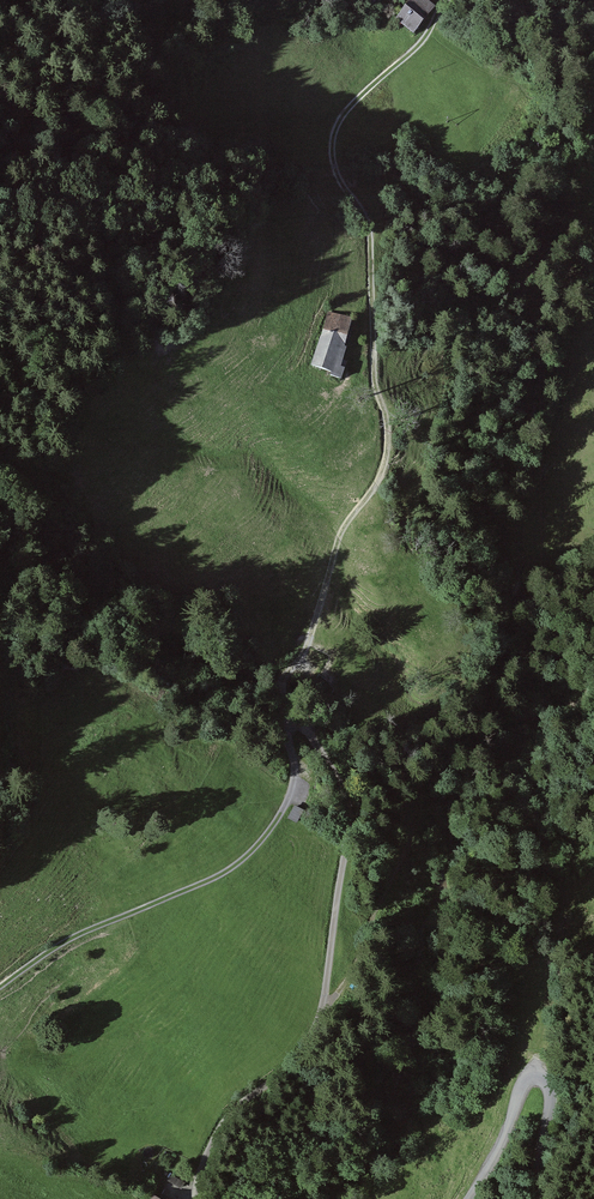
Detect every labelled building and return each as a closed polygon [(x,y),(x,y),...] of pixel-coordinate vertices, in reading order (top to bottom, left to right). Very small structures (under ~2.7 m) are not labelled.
[(375,9),(385,0),(366,0),(375,9)] [(396,20),(417,37),(440,9),(429,0),(413,0),(396,20)] [(356,324),(331,316),(315,368),(340,376),(356,324)]
